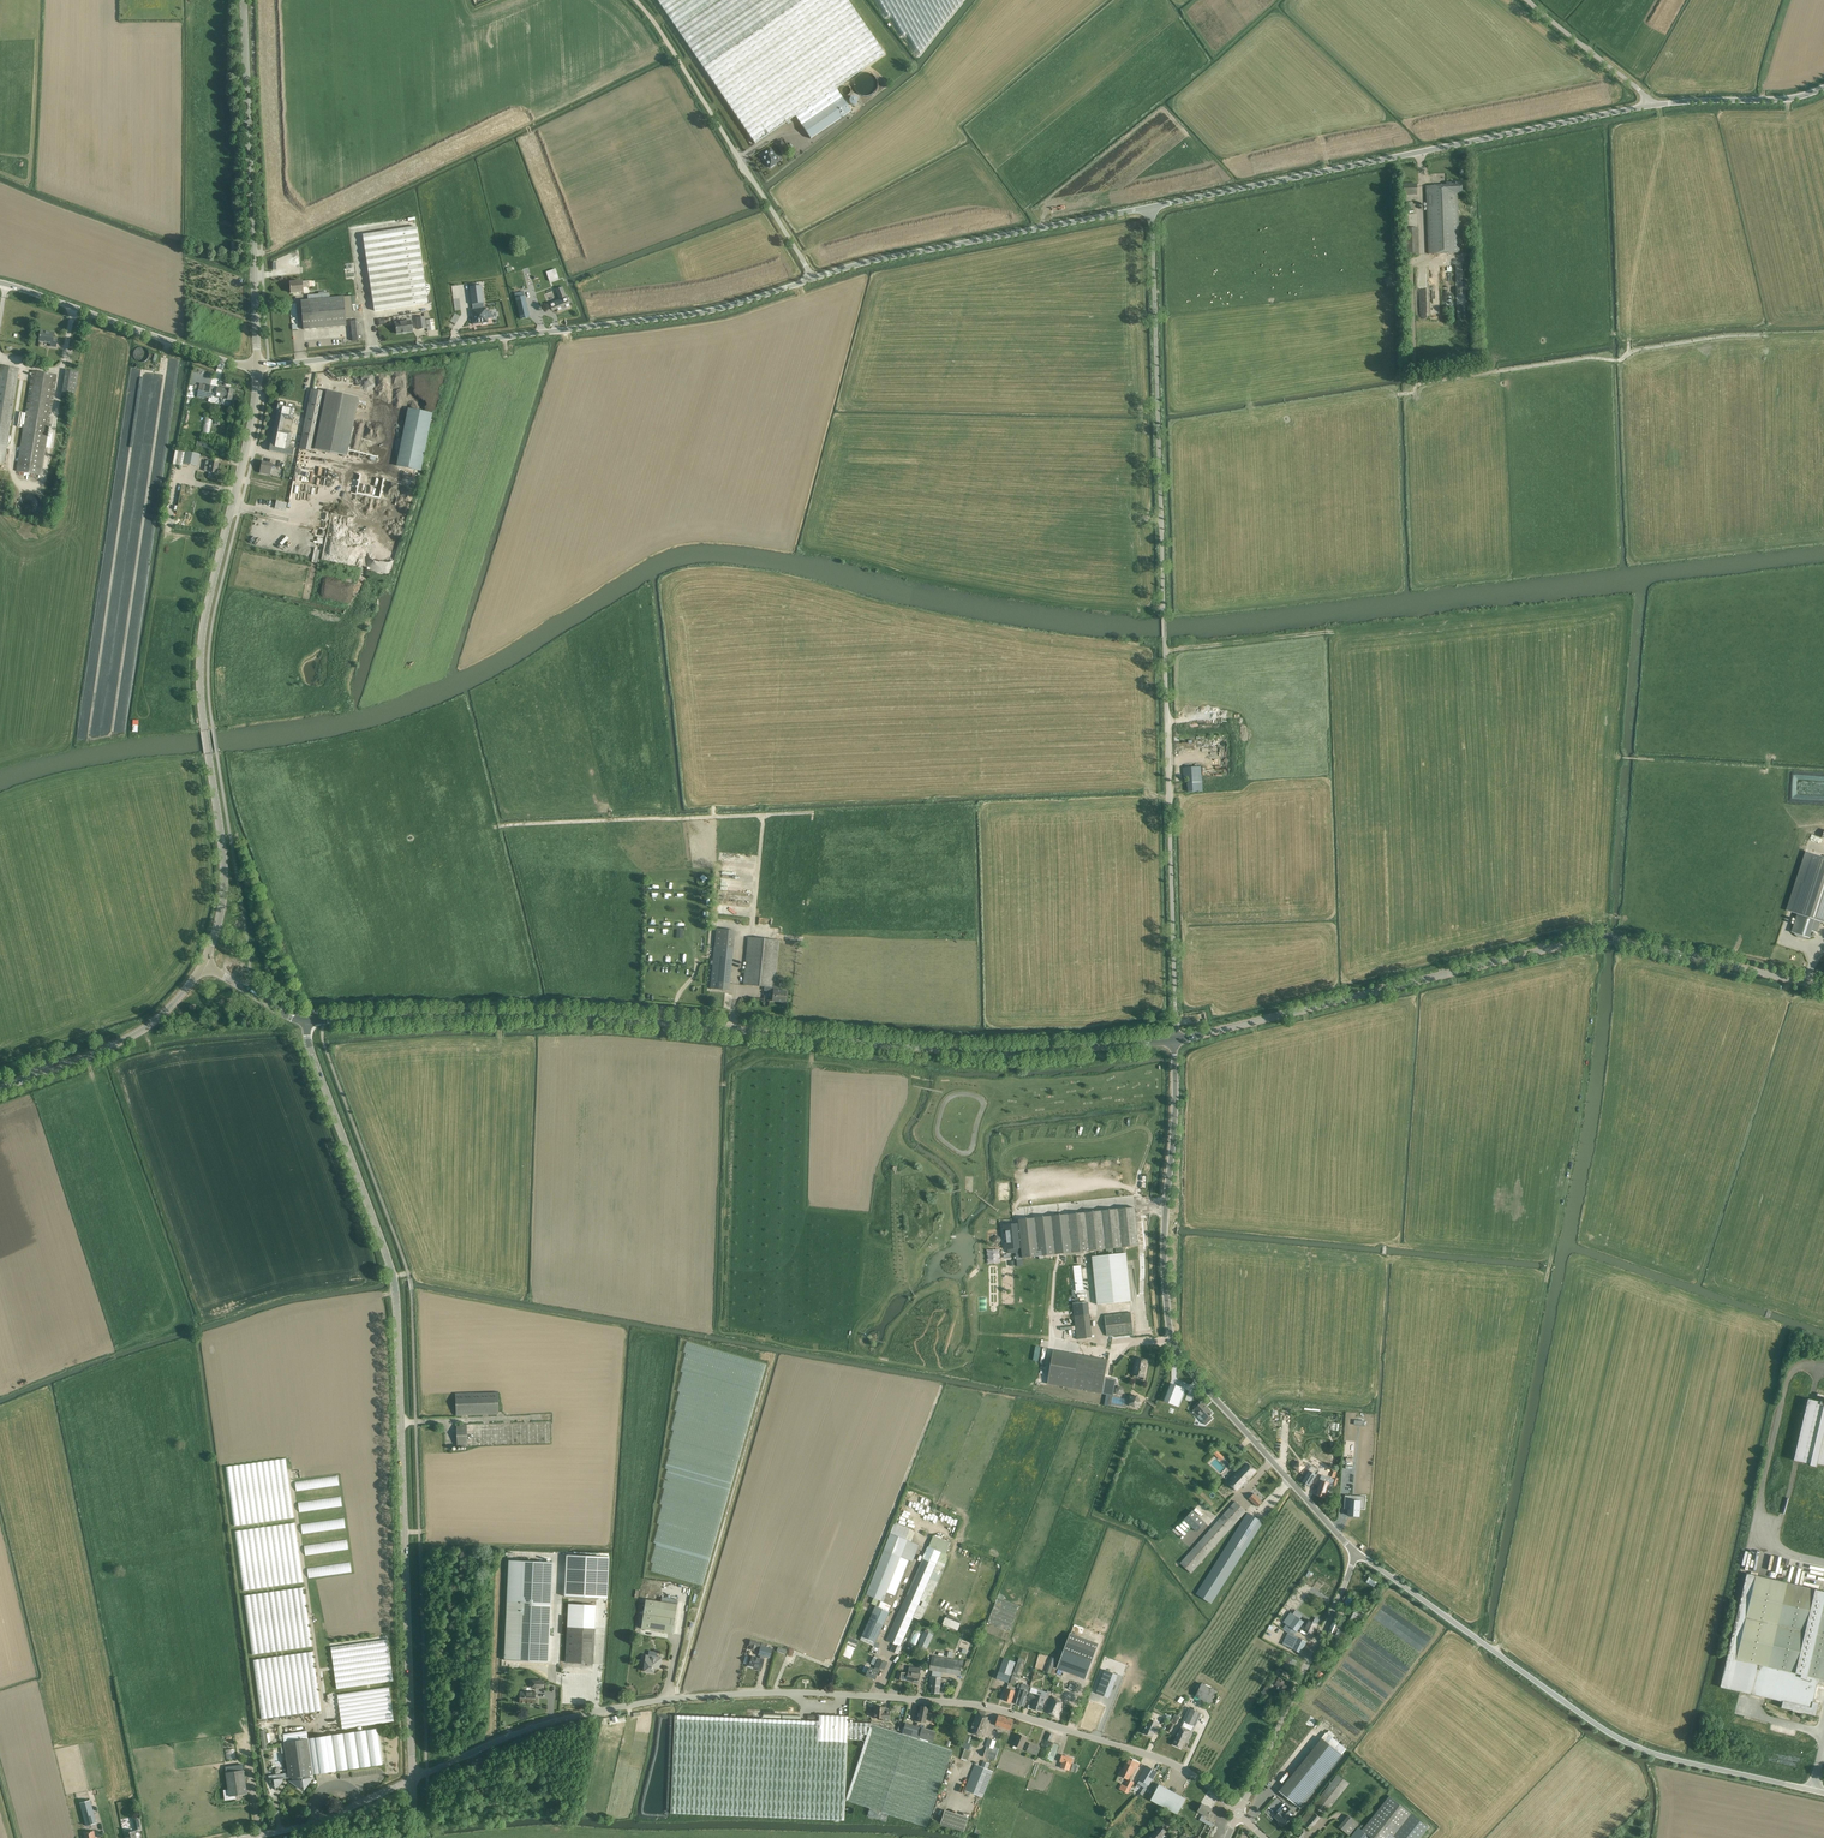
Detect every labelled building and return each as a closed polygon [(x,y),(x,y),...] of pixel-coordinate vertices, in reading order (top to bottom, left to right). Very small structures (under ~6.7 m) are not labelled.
[(756,141),(796,114),(812,136),(852,108),(837,86),(886,52),(850,0),(657,0),(659,4),(661,3),(756,141)] [(876,84),(876,82),(875,80),(874,78),(872,76),(871,75),(869,74),(866,73),(865,73),(862,73),(860,74),(858,75),(857,76),(856,78),(855,80),(854,82),(854,84),(854,86),(854,88),(855,90),(857,92),(858,93),(860,94),(862,95),(864,95),(866,95),(868,95),(871,94),(872,92),(874,91),(875,89),(876,87),(876,84)] [(852,97),(851,97),(850,98),(850,99),(849,99),(849,100),(849,101),(849,102),(849,103),(850,103),(850,104),(851,104),(851,105),(852,105),(853,105),(854,105),(855,105),(855,104),(856,104),(857,103),(857,102),(857,101),(857,100),(857,99),(856,98),(855,97),(854,97),(853,97),(852,97)] [(777,142),(783,149),(788,146),(782,138),(777,142)] [(767,160),(771,165),(780,159),(775,152),(776,152),(771,146),(761,153),(767,161),(767,160)] [(1460,253),(1457,193),(1462,193),(1462,182),(1448,182),(1448,185),(1426,186),(1428,254),(1460,253)] [(1417,184),(1404,184),(1404,193),(1413,193),(1413,195),(1417,195),(1417,184)] [(363,234),(375,311),(428,303),(416,226),(363,234)] [(1418,228),(1407,228),(1408,255),(1419,254),(1418,228)] [(474,315),(489,314),(488,299),(484,299),(483,294),(485,294),(483,276),(471,278),(473,296),(474,295),(475,300),(472,300),(474,315)] [(290,282),(291,293),(303,292),(303,288),(310,287),(312,286),(312,281),(290,282)] [(556,309),(557,311),(570,306),(567,299),(568,298),(567,295),(566,295),(563,287),(562,287),(560,284),(554,286),(556,289),(555,289),(559,299),(549,303),(550,305),(552,311),(556,309)] [(525,296),(524,296),(523,291),(514,293),(515,298),(520,319),(530,317),(525,296)] [(301,300),(303,330),(346,326),(346,319),(353,318),(351,296),(344,297),(344,296),(330,297),(329,293),(308,295),(308,299),(301,300)] [(416,318),(418,330),(427,328),(425,316),(416,318)] [(434,319),(426,320),(427,331),(435,330),(434,319)] [(361,320),(351,321),(352,341),(363,340),(361,320)] [(397,334),(412,331),(411,321),(395,323),(397,334)] [(54,338),(54,333),(41,330),(39,341),(51,343),(50,346),(56,347),(58,338),(54,338)] [(4,463),(19,368),(0,365),(0,366),(0,463),(4,463)] [(75,396),(77,383),(79,372),(66,370),(62,394),(75,396)] [(59,477),(71,400),(53,397),(57,375),(32,371),(17,471),(16,477),(40,480),(41,475),(59,477)] [(199,383),(196,397),(204,399),(206,392),(213,394),(214,386),(199,383)] [(216,397),(224,398),(224,399),(232,400),(234,390),(226,389),(218,387),(216,397)] [(326,392),(311,389),(299,449),(313,452),(326,392)] [(347,455),(359,398),(326,391),(314,450),(347,456),(347,455)] [(278,410),(271,443),(269,451),(293,456),(294,448),(294,447),(294,445),(290,444),(290,442),(293,443),(294,442),(295,442),(297,433),(292,432),(290,432),(295,409),(293,409),(294,405),(279,402),(278,410)] [(433,413),(408,408),(396,466),(421,471),(433,413)] [(203,433),(210,433),(212,419),(204,418),(203,433)] [(198,466),(200,455),(191,453),(185,452),(183,463),(198,466)] [(270,475),(272,465),(275,465),(276,461),(268,459),(267,462),(262,461),(260,473),(270,475)] [(217,473),(219,463),(206,460),(204,471),(217,473)] [(305,460),(302,474),(356,484),(355,493),(385,499),(389,475),(305,460)] [(288,468),(286,480),(295,481),(296,470),(288,468)] [(283,504),(272,502),(271,509),(281,512),(283,504)] [(1201,766),(1183,767),(1183,779),(1187,778),(1188,792),(1203,791),(1201,766)] [(1807,852),(1787,911),(1798,914),(1792,932),(1794,933),(1794,934),(1796,936),(1798,937),(1801,938),(1803,938),(1804,938),(1807,938),(1808,938),(1810,938),(1812,931),(1817,933),(1821,922),(1823,923),(1823,858),(1807,852)] [(747,872),(753,865),(750,863),(744,870),(747,872)] [(785,1002),(786,991),(778,990),(779,983),(775,982),(779,940),(748,937),(743,984),(773,987),(772,1000),(785,1002)] [(710,988),(728,990),(731,966),(712,964),(710,988)] [(1018,1220),(1019,1223),(1005,1225),(1008,1253),(1016,1252),(1017,1259),(1023,1258),(1106,1249),(1107,1251),(1109,1251),(1109,1253),(1113,1253),(1113,1248),(1138,1245),(1136,1206),(1018,1220)] [(996,1251),(986,1251),(986,1264),(997,1263),(996,1251)] [(1126,1253),(1092,1256),(1097,1304),(1131,1301),(1126,1253)] [(1084,1290),(1081,1265),(1073,1266),(1074,1274),(1076,1291),(1084,1290)] [(1088,1302),(1073,1303),(1077,1339),(1092,1338),(1088,1302)] [(1131,1312),(1105,1315),(1107,1336),(1133,1333),(1131,1312)] [(1113,1395),(1116,1380),(1105,1378),(1108,1359),(1053,1350),(1047,1384),(1113,1395)] [(1133,1375),(1144,1377),(1147,1360),(1136,1358),(1133,1375)] [(1185,1388),(1171,1383),(1164,1401),(1178,1406),(1185,1388)] [(455,1393),(456,1415),(499,1413),(498,1391),(455,1393)] [(1136,1408),(1142,1403),(1139,1396),(1131,1397),(1129,1404),(1136,1408)] [(1809,1465),(1816,1466),(1817,1463),(1823,1465),(1823,1402),(1808,1399),(1793,1460),(1810,1464),(1809,1465)] [(1196,1408),(1195,1408),(1193,1410),(1193,1411),(1192,1412),(1197,1417),(1200,1414),(1204,1419),(1202,1421),(1206,1424),(1213,1418),(1209,1414),(1212,1412),(1208,1408),(1207,1409),(1201,1403),(1199,1404),(1198,1403),(1194,1406),(1196,1408)] [(457,1446),(472,1446),(471,1423),(456,1424),(457,1446)] [(287,1458),(226,1466),(233,1526),(294,1518),(287,1458)] [(1299,1461),(1294,1467),(1299,1472),(1305,1467),(1299,1461)] [(1239,1469),(1227,1481),(1237,1491),(1256,1471),(1247,1463),(1240,1470),(1239,1469)] [(1310,1486),(1316,1475),(1308,1470),(1302,1481),(1310,1486)] [(339,1475),(295,1481),(296,1491),(340,1485),(339,1475)] [(1316,1489),(1314,1494),(1324,1497),(1329,1483),(1325,1481),(1321,1480),(1318,1490),(1316,1489)] [(1254,1493),(1249,1498),(1258,1507),(1262,1502),(1254,1493)] [(1352,1494),(1345,1494),(1345,1502),(1349,1502),(1348,1515),(1359,1515),(1360,1500),(1352,1500),(1352,1494)] [(342,1496),(298,1502),(299,1512),(343,1506),(342,1496)] [(1235,1501),(1180,1563),(1191,1573),(1247,1511),(1235,1501)] [(1193,1510),(1184,1519),(1197,1532),(1206,1523),(1193,1510)] [(1247,1512),(1201,1585),(1195,1593),(1211,1603),(1263,1522),(1247,1512)] [(345,1518),(301,1524),(302,1533),(346,1528),(345,1518)] [(958,1528),(961,1521),(955,1518),(951,1525),(958,1528)] [(913,1562),(920,1545),(906,1539),(910,1528),(895,1522),(866,1595),(874,1598),(871,1603),(876,1605),(862,1636),(875,1642),(890,1611),(911,1561),(913,1562)] [(303,1583),(296,1523),(235,1530),(242,1590),(303,1583)] [(894,1643),(890,1651),(902,1656),(904,1652),(910,1640),(904,1637),(942,1552),(946,1553),(950,1543),(934,1535),(929,1546),(928,1546),(886,1640),(894,1643)] [(348,1539),(304,1545),(305,1555),(349,1549),(348,1539)] [(565,1596),(607,1598),(610,1556),(567,1554),(565,1596)] [(548,1662),(551,1603),(552,1562),(508,1560),(504,1660),(548,1662)] [(351,1562),(307,1568),(308,1577),(352,1572),(351,1562)] [(1746,1573),(1719,1687),(1782,1701),(1781,1707),(1815,1715),(1818,1703),(1812,1701),(1816,1684),(1823,1686),(1823,1591),(1746,1573)] [(1370,1575),(1366,1582),(1375,1587),(1379,1581),(1370,1575)] [(305,1587),(244,1594),(251,1654),(312,1647),(305,1587)] [(672,1633),(677,1604),(678,1599),(662,1597),(661,1601),(645,1599),(641,1628),(672,1633)] [(1010,1631),(1019,1606),(997,1597),(987,1622),(988,1622),(988,1623),(1010,1631)] [(593,1664),(596,1605),(568,1603),(565,1662),(593,1664)] [(1352,1608),(1347,1619),(1352,1622),(1352,1621),(1353,1621),(1355,1618),(1357,1619),(1360,1612),(1359,1612),(1360,1610),(1355,1607),(1354,1609),(1352,1608)] [(1300,1652),(1306,1641),(1294,1636),(1304,1622),(1290,1612),(1283,1622),(1286,1624),(1282,1629),(1288,1633),(1282,1644),(1300,1652)] [(961,1621),(947,1615),(946,1617),(945,1617),(943,1624),(958,1630),(961,1623),(960,1623),(961,1621)] [(1313,1633),(1317,1624),(1305,1618),(1304,1621),(1305,1621),(1303,1624),(1306,1626),(1305,1629),(1308,1631),(1308,1632),(1308,1633),(1310,1634),(1311,1633),(1312,1633),(1313,1633)] [(1338,1638),(1344,1626),(1333,1621),(1327,1633),(1338,1638)] [(923,1644),(928,1646),(933,1635),(924,1631),(924,1632),(917,1646),(921,1648),(923,1644)] [(1086,1678),(1092,1661),(1099,1643),(1070,1633),(1057,1667),(1086,1678)] [(336,1688),(394,1682),(389,1639),(331,1646),(336,1688)] [(749,1650),(756,1651),(757,1647),(759,1648),(761,1642),(750,1640),(749,1645),(750,1646),(749,1650)] [(765,1647),(766,1644),(762,1643),(761,1646),(760,1646),(758,1655),(760,1656),(759,1658),(751,1656),(750,1663),(748,1663),(747,1667),(753,1668),(753,1667),(759,1668),(759,1669),(761,1669),(764,1659),(763,1659),(764,1657),(769,1658),(772,1648),(765,1647)] [(662,1657),(656,1656),(657,1652),(649,1651),(648,1655),(646,1655),(643,1671),(653,1672),(654,1667),(660,1668),(662,1657)] [(314,1652),(254,1659),(260,1718),(321,1711),(314,1652)] [(932,1655),(929,1670),(961,1675),(963,1660),(932,1655)] [(1281,1666),(1291,1672),(1297,1661),(1288,1656),(1281,1666)] [(879,1671),(881,1668),(884,1670),(888,1663),(879,1658),(879,1659),(874,1657),(871,1663),(876,1666),(874,1669),(870,1667),(866,1675),(876,1679),(879,1671)] [(1008,1683),(1015,1662),(1004,1658),(996,1679),(1008,1683)] [(918,1682),(919,1681),(920,1682),(921,1668),(909,1666),(908,1677),(905,1677),(906,1672),(898,1671),(897,1678),(914,1681),(914,1682),(914,1683),(918,1683),(918,1682)] [(1118,1674),(1105,1669),(1096,1693),(1108,1698),(1118,1674)] [(1319,1670),(1315,1676),(1321,1679),(1324,1674),(1319,1670)] [(1010,1683),(1015,1684),(1017,1681),(1018,1681),(1019,1677),(1013,1675),(1010,1683)] [(930,1676),(929,1687),(931,1687),(930,1692),(940,1693),(941,1678),(930,1676)] [(1289,1692),(1293,1685),(1278,1678),(1275,1684),(1281,1688),(1280,1691),(1286,1694),(1288,1691),(1289,1692)] [(531,1680),(531,1688),(544,1688),(544,1680),(531,1680)] [(1068,1689),(1075,1691),(1077,1686),(1066,1683),(1064,1688),(1068,1690),(1068,1689)] [(1202,1683),(1195,1696),(1210,1703),(1217,1690),(1202,1683)] [(1015,1690),(1016,1687),(1008,1685),(1007,1688),(1006,1688),(1004,1694),(1005,1695),(1004,1700),(1011,1702),(1015,1690)] [(390,1687),(337,1693),(342,1729),(360,1726),(394,1721),(390,1687)] [(1015,1704),(1024,1706),(1029,1691),(1020,1688),(1015,1704)] [(535,1703),(535,1692),(520,1692),(520,1702),(535,1703)] [(1036,1694),(1034,1700),(1032,1708),(1041,1711),(1043,1703),(1044,1704),(1046,1697),(1036,1694)] [(1057,1698),(1051,1696),(1048,1703),(1045,1711),(1055,1715),(1054,1716),(1058,1718),(1065,1703),(1061,1701),(1062,1701),(1057,1699),(1057,1698)] [(919,1705),(917,1715),(915,1715),(914,1720),(925,1723),(928,1707),(919,1705)] [(885,1707),(874,1706),(873,1717),(882,1717),(882,1720),(888,1721),(889,1710),(885,1710),(885,1707)] [(1180,1726),(1181,1727),(1173,1744),(1181,1748),(1184,1741),(1187,1743),(1192,1732),(1201,1713),(1189,1707),(1180,1726)] [(984,1718),(986,1712),(978,1709),(970,1731),(983,1737),(990,1720),(984,1718)] [(1168,1731),(1171,1732),(1176,1723),(1180,1715),(1178,1714),(1177,1715),(1175,1714),(1171,1720),(1173,1721),(1168,1731)] [(932,1743),(902,1733),(870,1723),(848,1722),(848,1716),(819,1715),(818,1721),(761,1718),(674,1715),(670,1812),(844,1820),(847,1739),(861,1739),(861,1734),(866,1734),(867,1727),(869,1727),(845,1800),(869,1808),(867,1815),(886,1821),(888,1814),(927,1827),(952,1750),(932,1743)] [(1011,1730),(1014,1719),(999,1715),(995,1725),(1011,1730)] [(1150,1718),(1143,1732),(1152,1736),(1155,1729),(1156,1729),(1159,1723),(1150,1718)] [(902,1733),(932,1743),(935,1732),(905,1723),(902,1733)] [(384,1764),(379,1728),(308,1738),(306,1731),(282,1734),(283,1742),(288,1773),(269,1776),(269,1780),(274,1780),(276,1790),(284,1778),(288,1778),(292,1777),(293,1780),(292,1782),(291,1781),(301,1789),(300,1788),(301,1786),(303,1786),(305,1787),(305,1788),(312,1778),(312,1779),(310,1777),(309,1775),(313,1774),(312,1767),(335,1764),(336,1771),(384,1764)] [(1326,1732),(1312,1750),(1307,1755),(1292,1774),(1293,1774),(1279,1791),(1301,1808),(1315,1791),(1314,1790),(1328,1772),(1346,1748),(1333,1738),(1335,1735),(1329,1730),(1327,1733),(1326,1732)] [(1053,1761),(1059,1745),(1051,1741),(1054,1734),(1048,1731),(1038,1755),(1053,1761)] [(1018,1734),(1014,1745),(1022,1748),(1027,1737),(1018,1734)] [(967,1761),(971,1750),(970,1750),(972,1744),(969,1743),(971,1737),(966,1735),(962,1747),(965,1748),(961,1759),(967,1761)] [(996,1741),(988,1738),(985,1746),(987,1747),(983,1757),(995,1761),(999,1749),(994,1747),(996,1741)] [(1030,1743),(1026,1751),(1037,1756),(1041,1747),(1030,1743)] [(235,1749),(226,1749),(226,1759),(236,1759),(235,1749)] [(1060,1767),(1069,1770),(1073,1758),(1062,1754),(1060,1761),(1062,1761),(1060,1767)] [(1129,1757),(1123,1770),(1122,1769),(1119,1775),(1127,1779),(1123,1789),(1129,1792),(1134,1782),(1129,1779),(1131,1774),(1132,1774),(1136,1767),(1137,1768),(1140,1762),(1129,1757)] [(993,1771),(987,1768),(990,1763),(983,1760),(981,1766),(975,1763),(964,1789),(983,1797),(993,1771)] [(1139,1780),(1138,1783),(1147,1788),(1158,1771),(1146,1765),(1138,1779),(1139,1780)] [(226,1772),(229,1796),(247,1794),(244,1770),(226,1772)] [(1338,1773),(1312,1805),(1325,1814),(1350,1783),(1338,1773)] [(1153,1801),(1160,1805),(1177,1814),(1186,1798),(1159,1784),(1150,1800),(1153,1801)] [(1429,1827),(1389,1795),(1362,1829),(1358,1826),(1349,1837),(1420,1837),(1429,1827)] [(82,1811),(83,1815),(86,1826),(97,1823),(93,1808),(90,1799),(79,1802),(82,1811)] [(1205,1815),(1208,1816),(1212,1809),(1202,1803),(1198,1811),(1202,1813),(1199,1819),(1206,1823),(1199,1836),(1200,1837),(1206,1837),(1214,1823),(1203,1818),(1205,1815)] [(1283,1807),(1275,1816),(1283,1825),(1294,1813),(1284,1803),(1281,1806),(1283,1807)] [(1272,1812),(1268,1808),(1264,1811),(1269,1816),(1272,1812)] [(1310,1809),(1300,1821),(1310,1830),(1320,1818),(1310,1809)] [(944,1810),(940,1824),(963,1832),(968,1817),(944,1810)] [(1349,1836),(1359,1824),(1348,1815),(1339,1827),(1349,1836)] [(139,1817),(133,1819),(135,1830),(141,1829),(139,1817)] [(1168,1830),(1161,1823),(1148,1837),(1161,1837),(1168,1830)] [(1306,1833),(1302,1830),(1297,1835),(1301,1837),(1306,1833)]
